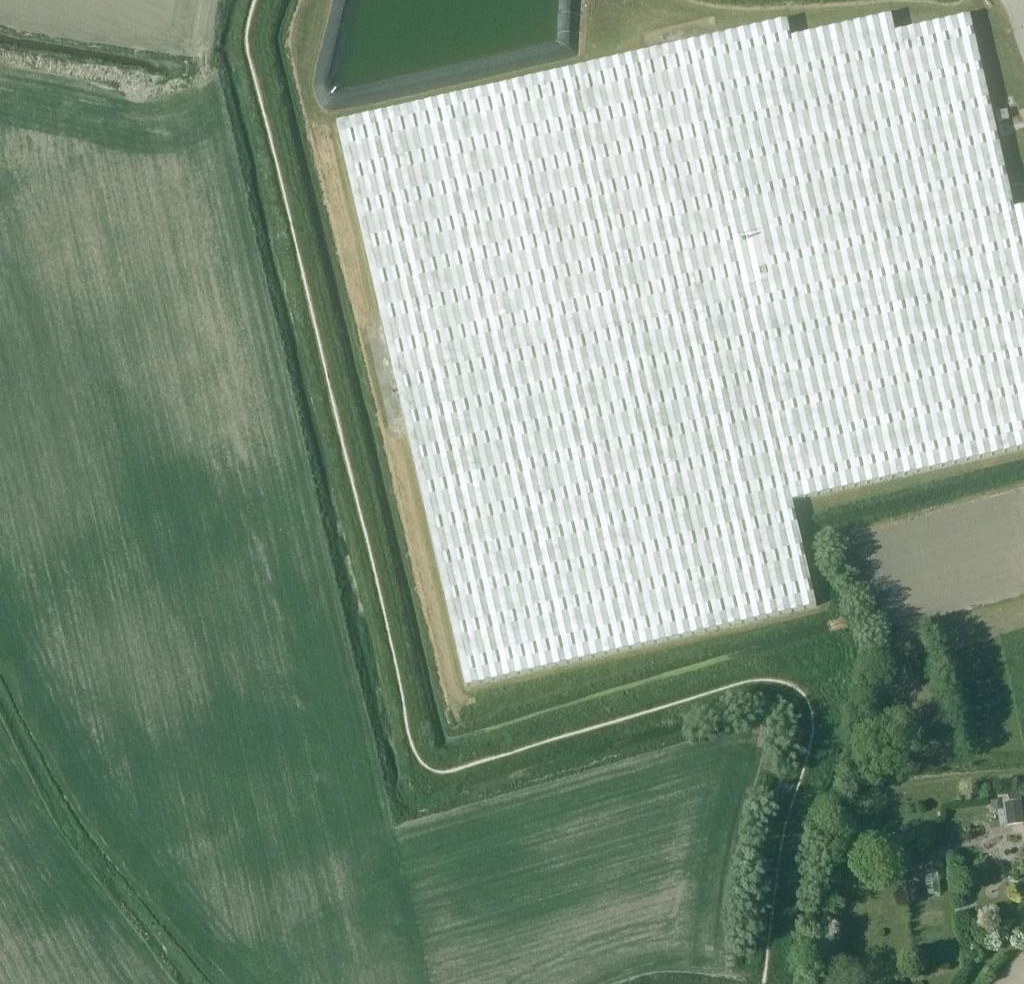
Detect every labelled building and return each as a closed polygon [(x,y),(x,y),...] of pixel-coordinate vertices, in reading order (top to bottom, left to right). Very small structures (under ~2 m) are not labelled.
[(687,45),(339,124),(466,688),(818,608),(794,503),(1023,451),(1023,208),(1014,210),(971,17),(896,34),(892,17),(792,39),(788,22),(687,45)] [(996,111),(998,120),(1009,118),(1007,109),(996,111)] [(1008,826),(1023,824),(1020,801),(1005,803),(1008,826)] [(943,868),(931,870),(934,892),(946,890),(943,868)]
